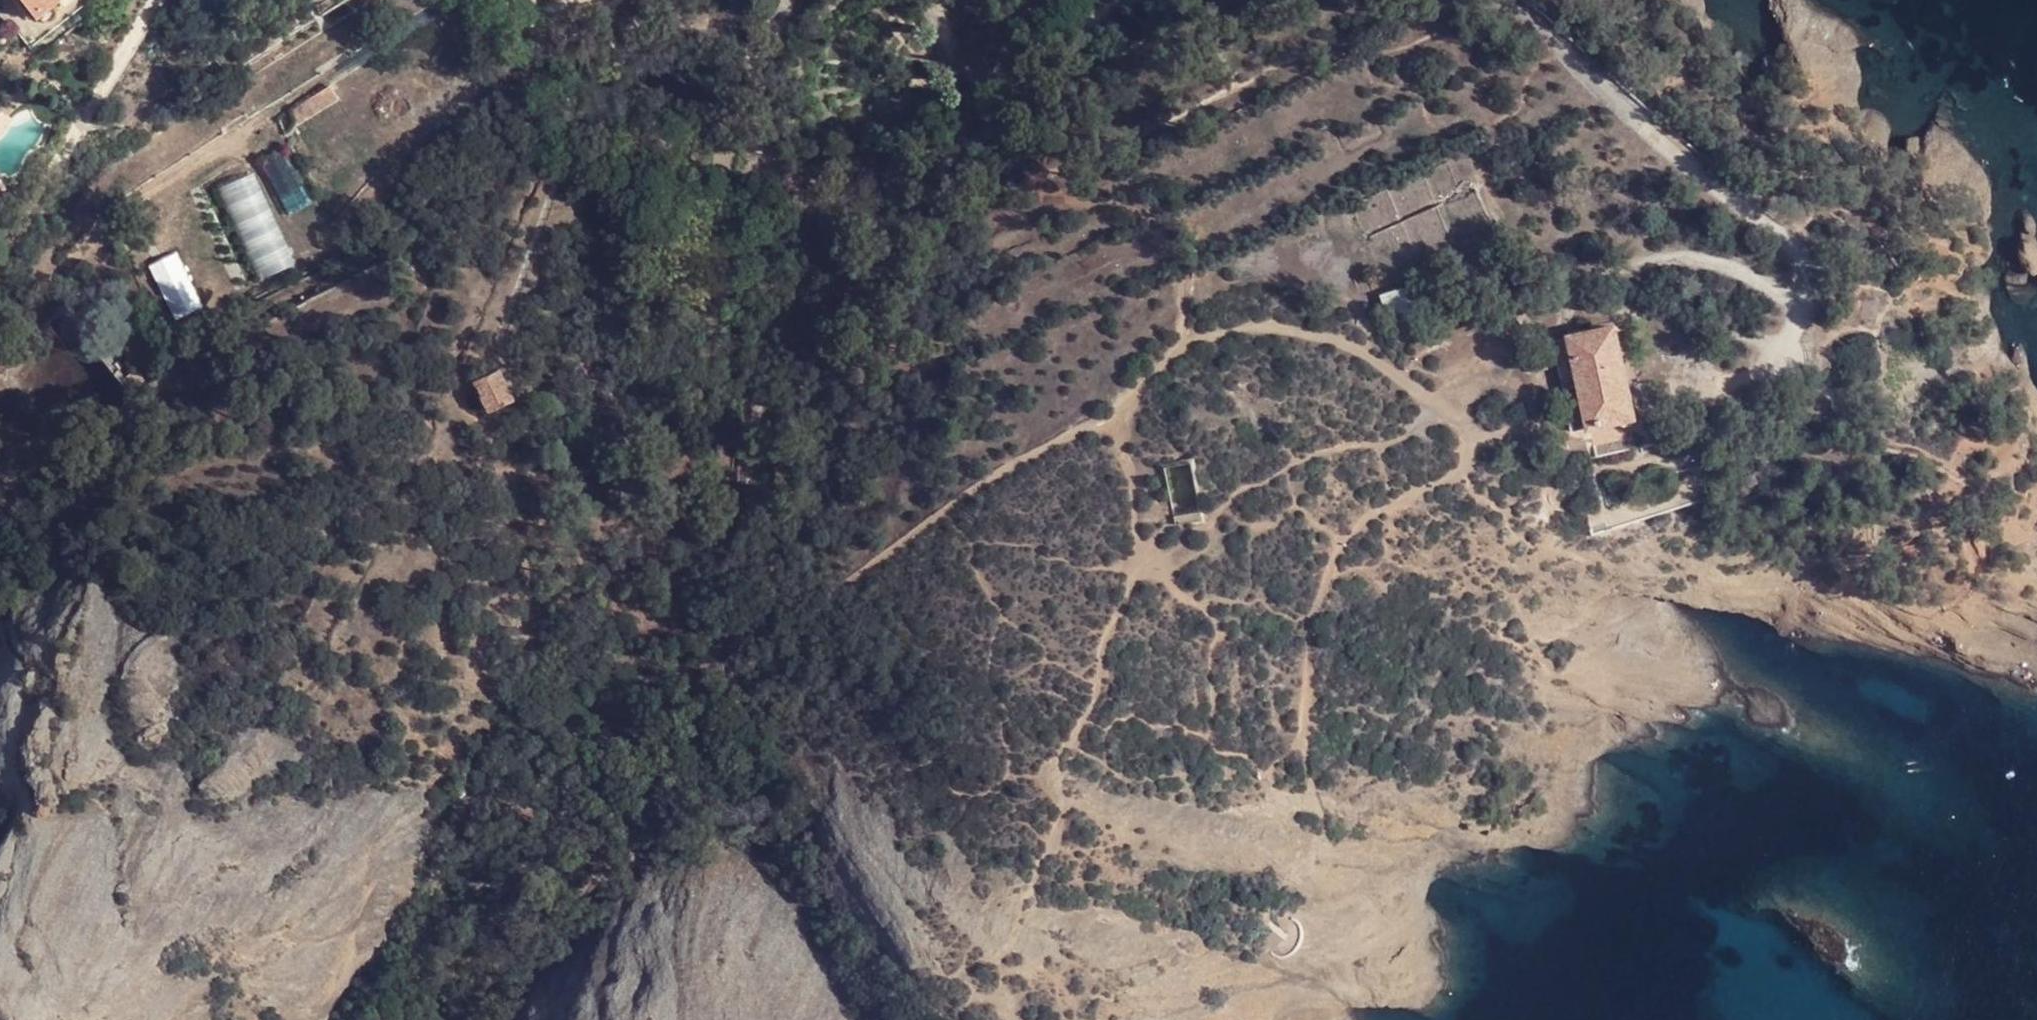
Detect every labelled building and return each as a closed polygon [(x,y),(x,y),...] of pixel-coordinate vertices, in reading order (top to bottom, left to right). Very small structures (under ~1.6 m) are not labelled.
[(59,6),(67,0),(25,0),(36,18),(41,17),(59,6)] [(62,15),(59,6),(41,17),(44,22),(49,23),(56,20),(62,15)] [(250,173),(221,187),(264,275),(294,261),(250,173)] [(1397,330),(1433,318),(1423,286),(1387,298),(1397,330)] [(1627,323),(1568,336),(1581,400),(1585,399),(1590,426),(1645,415),(1627,323)] [(514,395),(501,366),(476,378),(487,406),(514,395)]
